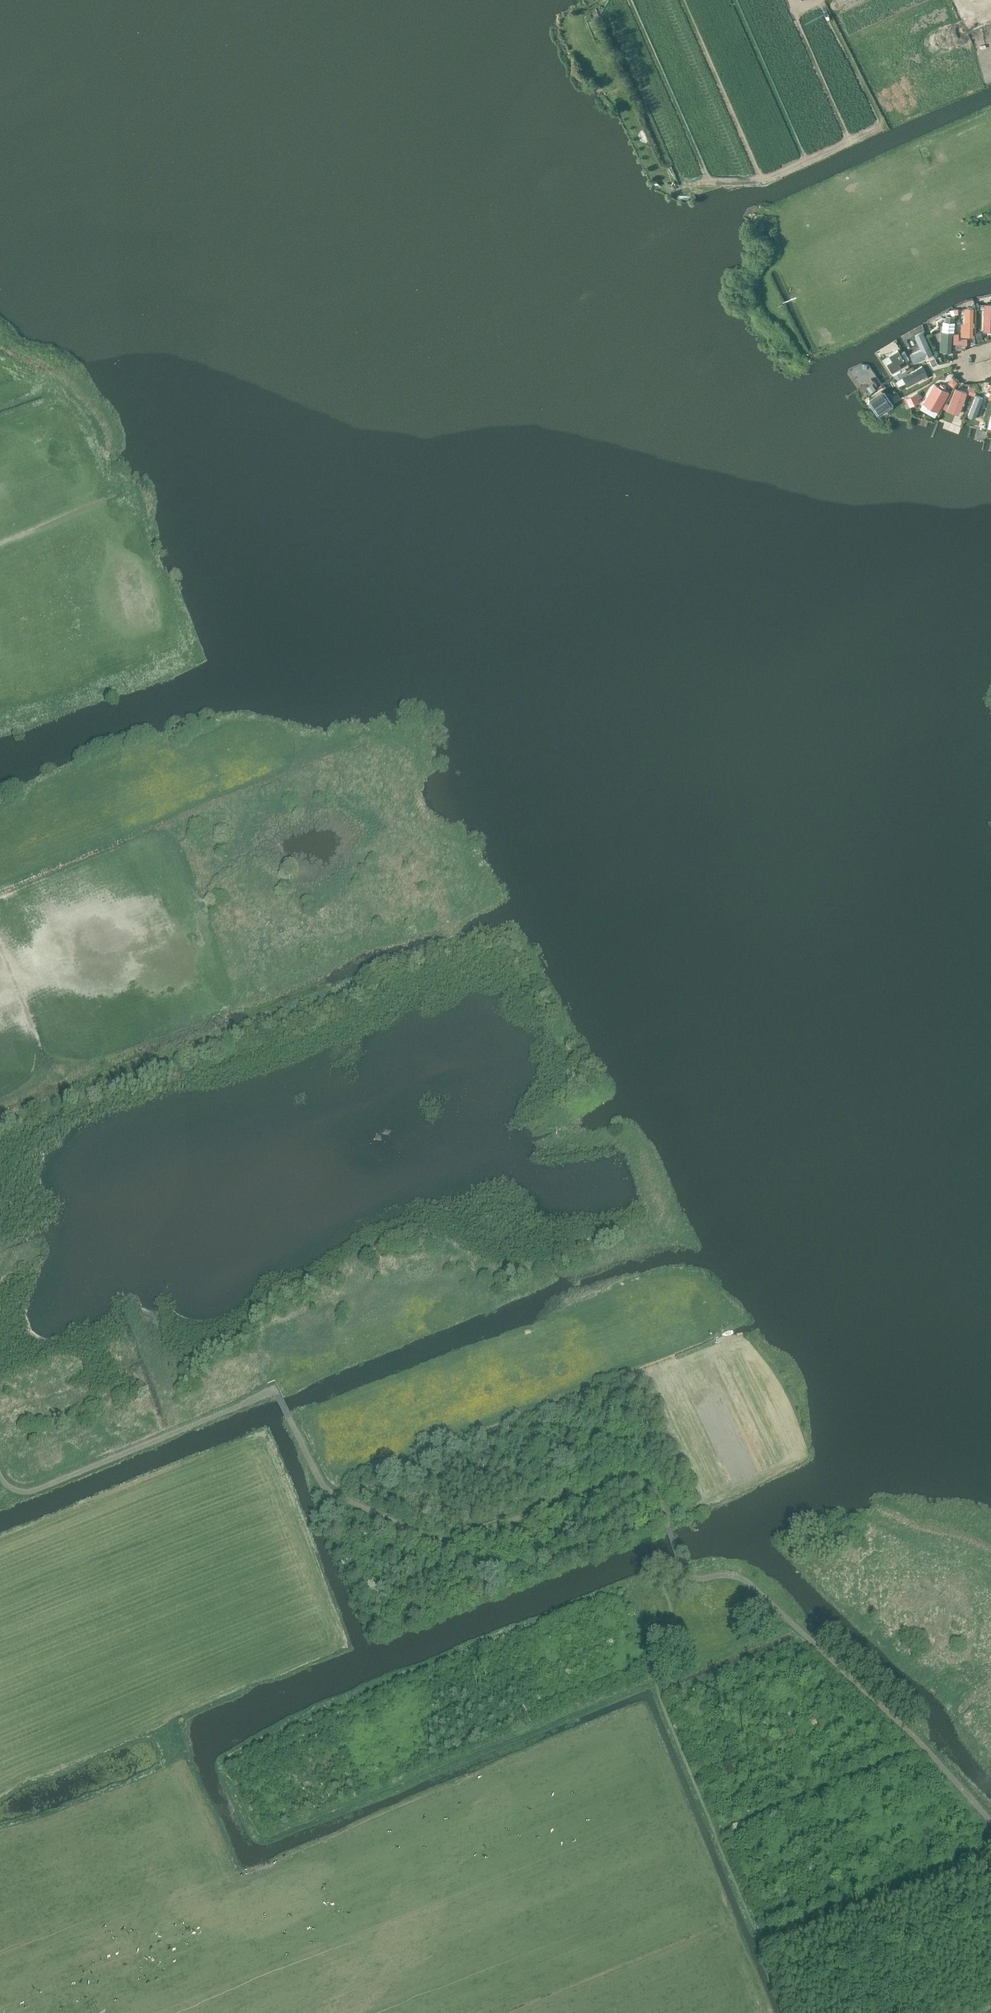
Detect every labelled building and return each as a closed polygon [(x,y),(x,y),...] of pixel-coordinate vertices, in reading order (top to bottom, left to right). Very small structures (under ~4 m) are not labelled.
[(974,339),(974,302),(965,302),(965,318),(962,318),(962,328),(954,328),(954,339),(974,339)] [(923,333),(915,338),(923,351),(931,346),(923,333)] [(892,372),(900,367),(898,363),(903,360),(898,350),(889,355),(892,360),(887,363),(892,372)] [(908,369),(913,379),(925,374),(920,363),(908,369)] [(954,382),(960,375),(955,370),(949,377),(954,382)] [(925,376),(919,379),(923,385),(928,382),(925,376)] [(970,381),(969,389),(976,390),(977,382),(970,381)] [(955,382),(947,404),(962,409),(969,387),(955,382)] [(950,394),(934,384),(923,404),(939,413),(948,398),(950,394)] [(980,411),(987,390),(978,388),(969,417),(978,419),(984,421),(986,413),(980,411)] [(910,390),(910,401),(921,401),(921,390),(910,390)]
